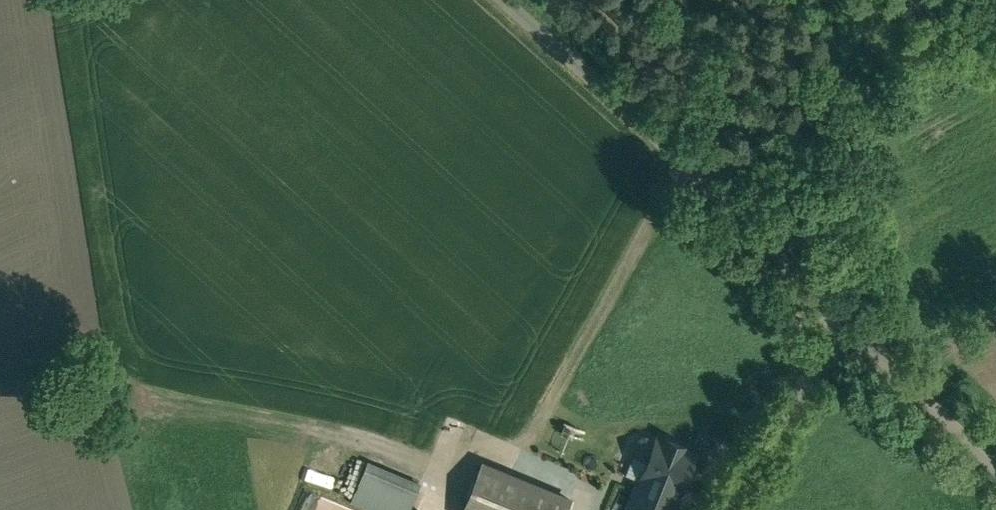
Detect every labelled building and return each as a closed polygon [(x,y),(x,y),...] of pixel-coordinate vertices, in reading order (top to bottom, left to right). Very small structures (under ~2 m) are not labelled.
[(628,509),(670,509),(694,455),(645,436),(641,437),(635,450),(637,455),(649,459),(628,509)] [(483,464),(464,509),(531,509),(493,495),(503,472),(483,464)] [(365,469),(352,502),(370,509),(415,509),(410,508),(417,491),(365,469)] [(304,493),(298,509),(357,509),(304,493)]
